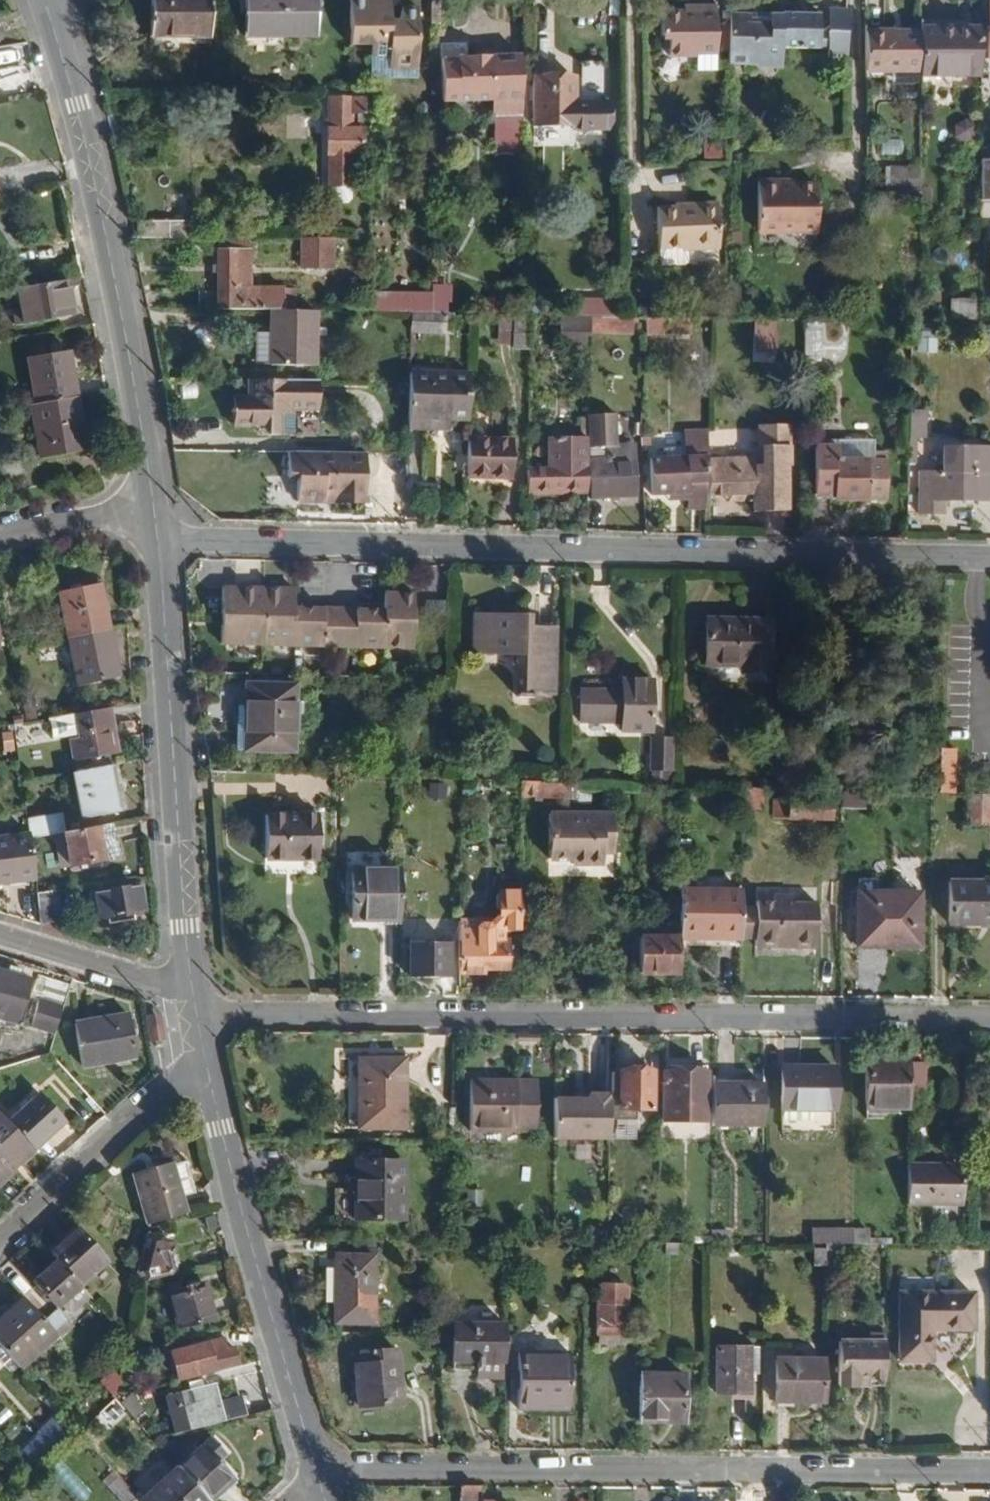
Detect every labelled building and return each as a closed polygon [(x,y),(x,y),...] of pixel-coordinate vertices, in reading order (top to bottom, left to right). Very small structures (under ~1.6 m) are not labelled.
[(152,37),(209,38),(209,0),(152,0),(152,37)] [(246,37),(312,38),(313,0),(246,0),(246,37)] [(417,0),(399,0),(396,21),(390,21),(390,11),(377,9),(379,0),(349,0),(350,43),(370,43),(371,54),(395,54),(395,58),(416,57),(417,0)] [(390,0),(379,0),(377,9),(390,11),(390,0)] [(715,54),(715,6),(699,6),(699,12),(687,12),(660,12),(660,41),(668,41),(668,58),(695,58),(696,54),(715,54)] [(847,76),(847,10),(831,10),(831,33),(827,33),(828,50),(828,76),(847,76)] [(763,61),(781,62),(782,49),(818,50),(818,34),(819,15),(729,14),(727,67),(758,68),(763,61)] [(979,77),(979,28),(920,28),(920,32),(920,73),(920,77),(979,77)] [(920,73),(920,32),(865,31),(865,73),(920,73)] [(828,50),(827,33),(818,34),(818,50),(828,50)] [(416,73),(416,57),(395,58),(395,54),(371,54),(370,75),(416,73)] [(520,116),(520,58),(491,58),(491,56),(457,56),(457,58),(442,58),(442,100),(491,101),(491,117),(520,116)] [(604,130),(604,103),(573,103),(573,80),(534,79),(533,87),(534,87),(534,98),(534,125),(572,126),(572,130),(604,130)] [(534,98),(534,87),(533,87),(526,87),(525,97),(534,98)] [(360,157),(361,128),(352,128),(352,115),(363,114),(364,98),(329,98),(329,187),(351,187),(351,157),(360,157)] [(879,156),(898,158),(900,141),(880,139),(879,156)] [(920,193),(920,168),(890,169),(889,185),(866,185),(866,193),(896,193),(920,193)] [(793,181),(758,182),(759,234),(816,233),(815,185),(793,186),(793,181)] [(351,198),(351,187),(329,187),(329,196),(335,203),(347,204),(351,198)] [(920,204),(920,193),(896,193),(896,204),(920,204)] [(675,208),(657,209),(658,249),(682,248),(682,251),(718,249),(716,204),(675,205),(675,208)] [(199,239),(199,222),(138,221),(138,239),(199,239)] [(249,252),(249,238),(218,238),(218,252),(249,252)] [(333,268),(333,238),(302,238),(301,269),(333,268)] [(281,311),(281,287),(249,287),(249,252),(218,252),(218,310),(271,310),(281,311)] [(61,312),(54,277),(5,285),(12,321),(61,312)] [(949,299),(948,319),(974,320),(974,299),(949,299)] [(551,315),(552,301),(526,300),(525,315),(529,315),(551,315)] [(424,313),(424,303),(374,302),(374,312),(410,312),(424,313)] [(315,366),(316,311),(281,311),(271,310),(270,365),(315,366)] [(453,335),(453,313),(433,313),(424,313),(410,312),(409,334),(453,335)] [(529,352),(529,315),(525,315),(522,314),(499,315),(497,351),(529,352)] [(591,339),(591,316),(561,315),(560,338),(567,340),(566,350),(586,351),(587,338),(591,339)] [(843,350),(844,320),(805,319),(804,362),(819,362),(820,351),(843,350)] [(690,336),(690,320),(650,320),(650,336),(690,336)] [(777,321),(755,320),(754,353),(775,353),(777,321)] [(915,353),(934,354),(934,339),(916,338),(915,353)] [(66,394),(57,347),(17,355),(24,400),(66,394)] [(469,420),(470,374),(408,372),(408,381),(408,419),(448,420),(469,420)] [(319,410),(319,380),(249,379),(248,396),(233,395),(232,426),(257,427),(257,435),(292,436),(293,410),(319,410)] [(75,446),(66,394),(24,400),(20,401),(29,454),(75,446)] [(447,430),(448,420),(408,419),(407,430),(447,430)] [(788,513),(787,466),(789,466),(789,426),(762,426),(758,430),(759,444),(763,449),(768,448),(768,466),(755,466),(755,459),(708,459),(709,494),(754,494),(754,514),(788,513)] [(708,459),(709,430),(683,432),(683,448),(683,459),(662,459),(651,460),(652,496),(668,495),(687,494),(687,501),(687,511),(707,510),(708,459)] [(511,479),(512,439),(468,439),(468,478),(511,479)] [(587,492),(585,440),(546,441),(546,471),(529,472),(529,494),(587,492)] [(886,501),(886,465),(873,466),(873,441),(838,441),(838,446),(815,447),(814,496),(833,498),(833,501),(886,501)] [(590,460),(592,500),(635,499),(632,446),(607,447),(606,459),(590,460)] [(683,459),(683,448),(662,449),(662,459),(683,459)] [(946,450),(945,474),(922,474),(921,515),(946,515),(947,502),(962,502),(962,497),(976,498),(976,502),(989,502),(989,451),(946,450)] [(363,498),(364,454),(288,453),(288,474),(298,474),(298,502),(326,503),(326,497),(363,498)] [(96,630),(87,584),(44,593),(54,638),(96,630)] [(324,634),(325,610),(296,610),(296,592),(224,590),(222,645),(336,647),(337,635),(324,634)] [(414,649),(416,595),(386,595),(385,612),(357,611),(356,635),(344,635),(343,647),(414,649)] [(356,635),(357,611),(325,610),(324,634),(337,635),(344,635),(356,635)] [(475,616),(474,652),(519,654),(519,694),(554,695),(556,631),(529,630),(529,618),(475,616)] [(706,619),(705,667),(741,668),(741,673),(769,675),(771,622),(706,619)] [(106,677),(96,630),(54,638),(64,686),(106,677)] [(583,690),(582,722),(622,724),(622,733),(650,734),(651,682),(623,681),(623,691),(583,690)] [(247,685),(244,752),(295,754),(297,715),(302,715),(302,702),(296,701),(297,686),(247,685)] [(36,719),(32,698),(19,700),(23,721),(36,719)] [(110,755),(106,725),(113,724),(110,707),(48,717),(51,737),(68,735),(77,734),(80,760),(110,755)] [(33,747),(30,723),(12,725),(16,749),(33,747)] [(118,753),(113,724),(106,725),(110,755),(118,753)] [(80,760),(77,734),(68,735),(71,761),(80,760)] [(673,772),(675,740),(651,739),(650,772),(652,772),(672,772),(673,772)] [(955,794),(956,751),(940,751),(939,793),(955,794)] [(108,793),(102,765),(94,767),(100,795),(108,793)] [(100,795),(94,767),(60,773),(69,819),(112,811),(108,793),(100,795)] [(671,784),(672,772),(652,772),(652,783),(671,784)] [(477,791),(478,781),(464,781),(463,791),(477,791)] [(563,801),(564,783),(521,782),(521,799),(563,801)] [(579,801),(579,791),(576,791),(576,784),(566,783),(564,783),(563,801),(579,801)] [(763,812),(764,789),(743,788),(742,812),(763,812)] [(819,801),(820,790),(790,789),(790,801),(819,801)] [(865,810),(866,791),(842,791),(842,810),(865,810)] [(967,794),(966,825),(989,826),(989,795),(967,794)] [(790,820),(790,801),(775,800),(773,820),(790,820)] [(831,822),(832,802),(819,801),(790,801),(790,820),(831,822)] [(613,848),(613,815),(550,815),(549,861),(572,861),(572,866),(602,867),(603,856),(603,848),(613,848)] [(267,816),(266,859),(318,860),(319,817),(267,816)] [(26,824),(0,827),(0,836),(28,834),(26,824)] [(112,841),(108,824),(95,826),(99,843),(112,841)] [(99,843),(95,826),(62,832),(69,865),(116,856),(112,841),(99,843)] [(28,834),(0,836),(0,884),(34,880),(28,834)] [(400,922),(400,869),(354,868),(353,921),(400,922)] [(949,926),(989,927),(989,884),(950,883),(949,926)] [(143,913),(138,885),(92,892),(97,920),(108,918),(109,924),(128,921),(127,914),(143,913)] [(61,922),(57,889),(36,892),(40,924),(61,922)] [(741,941),(741,910),(742,892),(680,891),(680,937),(679,940),(741,941)] [(507,970),(508,942),(502,941),(502,933),(505,930),(520,930),(520,894),(501,893),(498,896),(498,908),(501,911),(500,917),(494,926),(478,926),(477,924),(460,923),(460,942),(462,942),(461,973),(483,975),(483,970),(507,970)] [(919,949),(920,895),(858,894),(858,941),(902,942),(901,949),(919,949)] [(813,948),(815,905),(792,905),(792,898),(763,898),(762,905),(756,904),(756,910),(755,941),(755,947),(813,948)] [(755,941),(756,910),(741,910),(741,941),(755,941)] [(649,936),(649,920),(640,920),(640,936),(649,936)] [(679,940),(680,937),(649,936),(640,936),(639,974),(679,975),(679,940)] [(410,946),(410,978),(448,978),(448,946),(410,946)] [(21,977),(22,970),(9,966),(7,973),(21,977)] [(31,980),(21,977),(7,973),(0,971),(0,1019),(18,1025),(31,980)] [(54,1033),(62,1007),(38,999),(30,1025),(54,1033)] [(133,1060),(125,1011),(76,1019),(85,1068),(133,1060)] [(359,1060),(359,1128),(404,1130),(405,1060),(359,1060)] [(909,1064),(909,1062),(867,1062),(867,1108),(909,1109),(909,1094),(909,1064)] [(924,1094),(924,1064),(909,1064),(909,1094),(924,1094)] [(782,1068),(782,1110),(833,1111),(835,1068),(782,1068)] [(619,1072),(619,1110),(652,1111),(652,1072),(619,1072)] [(664,1073),(663,1122),(707,1123),(708,1074),(664,1073)] [(470,1081),(470,1130),(537,1132),(538,1082),(470,1081)] [(763,1127),(763,1085),(713,1084),(713,1127),(763,1127)] [(34,1149),(66,1121),(39,1091),(7,1121),(34,1149)] [(547,1092),(548,1140),(607,1138),(606,1091),(547,1092)] [(0,1113),(0,1178),(34,1149),(7,1121),(0,1113)] [(187,1213),(182,1197),(195,1193),(185,1160),(172,1164),(171,1161),(133,1172),(148,1223),(187,1213)] [(405,1163),(356,1163),(355,1218),(405,1220),(405,1163)] [(963,1206),(963,1167),(909,1166),(908,1206),(963,1206)] [(906,1226),(906,1216),(896,1215),(895,1225),(906,1226)] [(78,1282),(104,1258),(77,1228),(51,1252),(58,1259),(78,1282)] [(853,1244),(853,1230),(813,1229),(812,1244),(827,1244),(844,1244),(853,1244)] [(877,1239),(877,1230),(853,1230),(853,1244),(877,1245),(877,1239)] [(176,1270),(177,1259),(174,1252),(174,1245),(172,1243),(161,1243),(161,1234),(146,1233),(136,1271),(142,1279),(176,1270)] [(678,1255),(679,1243),(666,1243),(665,1256),(678,1255)] [(844,1268),(844,1244),(827,1244),(827,1250),(827,1266),(827,1269),(844,1268)] [(827,1266),(827,1250),(816,1250),(815,1266),(827,1266)] [(375,1258),(336,1257),(335,1321),(374,1321),(375,1258)] [(56,1307),(80,1285),(78,1282),(58,1259),(33,1282),(56,1307)] [(213,1319),(202,1280),(168,1290),(179,1328),(213,1319)] [(598,1337),(598,1346),(628,1346),(629,1286),(598,1285),(598,1319),(596,1319),(596,1337),(598,1337)] [(901,1293),(900,1362),(931,1363),(932,1330),(972,1331),(973,1294),(901,1293)] [(56,1333),(24,1297),(0,1319),(0,1346),(18,1367),(56,1333)] [(453,1325),(453,1371),(479,1372),(479,1378),(502,1378),(501,1324),(453,1325)] [(139,1351),(138,1337),(130,1339),(125,1355),(137,1352),(139,1351)] [(239,1363),(234,1346),(226,1348),(224,1339),(171,1352),(177,1379),(239,1363)] [(885,1380),(885,1342),(841,1342),(840,1387),(860,1387),(860,1380),(870,1380),(885,1380)] [(750,1372),(750,1349),(718,1348),(717,1394),(732,1394),(750,1394),(750,1372)] [(758,1372),(759,1349),(750,1349),(750,1372),(758,1372)] [(356,1366),(359,1408),(403,1404),(399,1351),(361,1355),(362,1366),(356,1366)] [(138,1370),(137,1352),(125,1355),(120,1373),(138,1370)] [(519,1354),(518,1410),(569,1411),(569,1355),(519,1354)] [(826,1403),(826,1361),(777,1361),(777,1402),(826,1403)] [(683,1424),(684,1376),(641,1375),(640,1423),(683,1424)] [(245,1415),(239,1396),(217,1402),(212,1385),(167,1395),(177,1433),(245,1415)] [(143,1411),(130,1395),(119,1404),(129,1414),(133,1419),(143,1411)] [(111,1430),(129,1414),(119,1404),(114,1398),(98,1413),(111,1430)] [(73,1432),(64,1422),(52,1433),(60,1442),(73,1432)] [(158,1432),(155,1425),(147,1429),(151,1436),(158,1432)] [(235,1477),(221,1463),(228,1455),(211,1436),(177,1468),(208,1500),(235,1477)] [(208,1500),(177,1468),(141,1500),(208,1500)] [(118,1476),(108,1486),(122,1500),(131,1500),(136,1496),(118,1476)] [(477,1488),(462,1488),(462,1500),(477,1500),(477,1488)]
